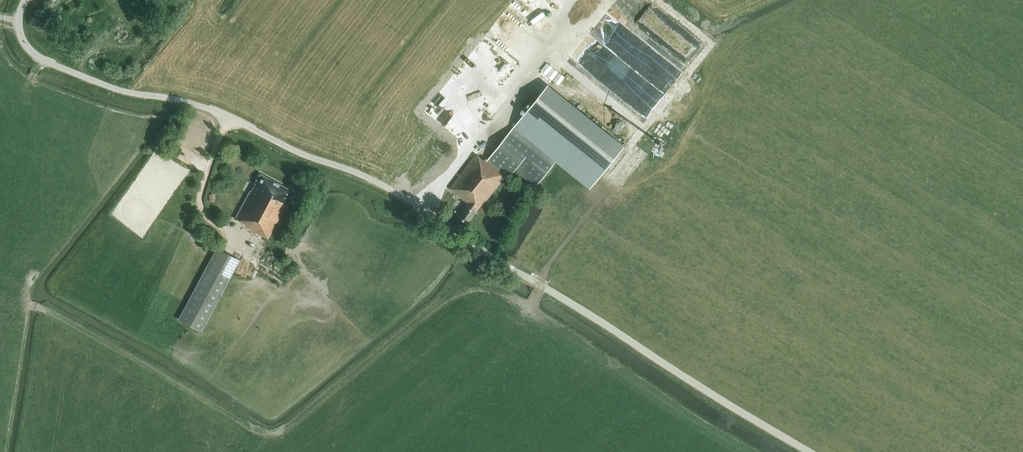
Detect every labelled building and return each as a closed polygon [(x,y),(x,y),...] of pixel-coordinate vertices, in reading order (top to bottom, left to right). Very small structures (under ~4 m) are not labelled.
[(502,47),(506,42),(497,33),(493,38),(502,47)] [(483,38),(424,115),(456,140),(515,62),(483,38)] [(468,203),(458,216),(467,223),(483,203),(484,203),(506,175),(510,179),(515,173),(529,184),(531,181),(536,185),(557,158),(592,186),(618,153),(542,92),(514,125),(492,155),(490,153),(484,161),(476,155),(449,189),(461,198),(468,203)] [(260,173),(255,183),(252,190),(250,190),(235,218),(245,223),(244,225),(268,238),(293,191),(260,173)] [(200,331),(238,260),(217,248),(179,319),(200,331)]
